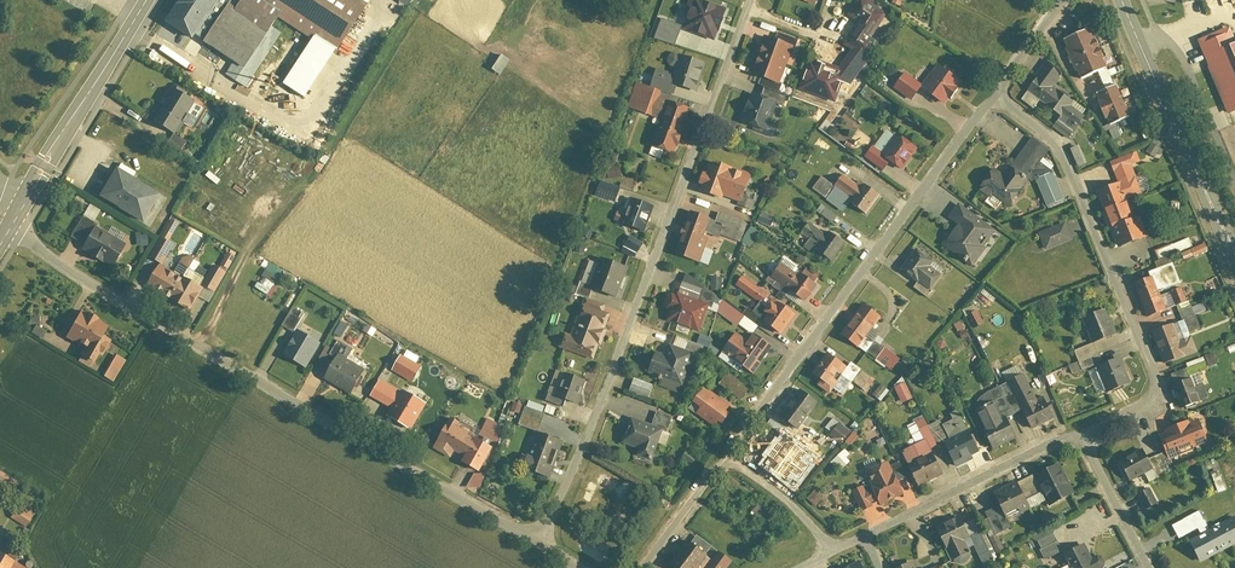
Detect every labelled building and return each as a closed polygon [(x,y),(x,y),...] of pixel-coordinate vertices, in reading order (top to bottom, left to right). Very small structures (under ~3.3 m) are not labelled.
[(164,23),(188,39),(214,0),(179,0),(164,23)] [(260,0),(234,0),(207,42),(248,68),(282,15),(260,0)] [(282,15),(317,37),(340,52),(373,0),(260,0),(282,15)] [(844,18),(857,26),(844,48),(866,61),(868,57),(865,52),(886,16),(873,8),(877,3),(872,0),(855,0),(844,18)] [(723,19),(698,11),(691,31),(717,39),(723,19)] [(654,38),(675,46),(682,27),(661,19),(654,38)] [(1234,111),(1234,30),(1233,26),(1202,39),(1232,112),(1234,111)] [(1067,39),(1082,78),(1110,67),(1095,28),(1067,39)] [(340,52),(317,37),(291,77),(314,92),(340,52)] [(792,49),(764,39),(749,79),(777,89),(792,49)] [(501,75),(510,61),(500,55),(491,70),(501,75)] [(707,64),(684,56),(678,75),(660,70),(655,86),(677,93),(679,86),(698,92),(707,64)] [(1062,119),(1078,131),(1089,116),(1073,105),(1076,101),(1057,87),(1065,77),(1050,59),(1028,90),(1064,116),(1062,119)] [(936,67),(920,90),(944,106),(959,83),(936,67)] [(921,86),(903,75),(894,90),(912,101),(921,86)] [(664,92),(639,84),(632,107),(666,119),(657,146),(676,152),(692,107),(662,97),(664,92)] [(1099,93),(1113,126),(1134,117),(1120,84),(1099,93)] [(200,105),(177,89),(157,121),(181,135),(200,105)] [(815,93),(808,91),(805,100),(817,104),(832,102),(830,91),(815,93)] [(777,104),(752,95),(742,125),(766,134),(777,104)] [(894,134),(881,154),(872,148),(865,160),(883,172),(888,166),(902,175),(919,150),(894,134)] [(169,144),(181,148),(183,140),(171,136),(169,144)] [(1034,136),(1013,165),(1031,178),(1052,149),(1034,136)] [(1149,153),(1157,158),(1163,149),(1155,144),(1149,153)] [(1070,149),(1078,169),(1086,165),(1079,146),(1070,149)] [(1138,152),(1110,163),(1119,185),(1097,193),(1119,249),(1149,237),(1141,216),(1136,218),(1129,200),(1145,194),(1134,166),(1142,163),(1138,152)] [(748,176),(706,165),(698,196),(721,202),(722,199),(741,204),(748,176)] [(995,196),(1011,207),(1032,179),(1031,178),(1013,165),(1007,174),(997,167),(981,189),(994,198),(995,196)] [(120,169),(103,198),(149,225),(166,196),(120,169)] [(1039,179),(1050,206),(1068,200),(1057,172),(1039,179)] [(859,191),(841,179),(834,190),(853,202),(851,207),(867,217),(879,199),(862,187),(859,191)] [(600,181),(595,196),(615,203),(620,188),(600,181)] [(655,207),(636,199),(626,224),(646,231),(655,207)] [(947,245),(976,267),(989,248),(987,246),(998,231),(962,203),(952,217),(962,225),(947,245)] [(87,206),(83,218),(95,221),(99,209),(87,206)] [(833,222),(836,216),(822,207),(818,213),(833,222)] [(711,221),(690,213),(674,258),(696,265),(711,221)] [(747,225),(718,215),(715,227),(723,230),(720,237),(740,244),(747,225)] [(773,220),(762,215),(758,224),(769,229),(773,220)] [(172,222),(166,238),(171,240),(177,223),(172,222)] [(1042,233),(1049,251),(1076,240),(1069,222),(1042,233)] [(750,227),(742,244),(751,248),(759,232),(750,227)] [(846,246),(829,235),(826,240),(808,228),(802,237),(819,248),(814,254),(833,266),(846,246)] [(128,246),(99,229),(85,252),(115,269),(128,246)] [(629,236),(622,247),(636,255),(643,244),(629,236)] [(1184,262),(1208,251),(1205,244),(1181,254),(1184,262)] [(904,269),(933,290),(945,275),(934,266),(938,261),(920,248),(904,269)] [(221,270),(227,273),(234,258),(228,255),(221,270)] [(629,268),(605,259),(595,287),(619,296),(629,268)] [(270,263),(254,287),(267,296),(283,272),(270,263)] [(1155,278),(1138,285),(1151,317),(1169,310),(1162,292),(1184,284),(1176,263),(1152,272),(1155,278)] [(203,293),(160,269),(148,291),(190,315),(203,293)] [(797,281),(778,269),(770,282),(805,304),(816,288),(799,277),(797,281)] [(768,296),(742,279),(735,288),(761,306),(768,296)] [(721,280),(710,280),(711,294),(722,293),(721,280)] [(707,308),(677,299),(676,305),(669,303),(666,313),(670,315),(667,325),(676,328),(675,330),(699,337),(707,308)] [(715,311),(751,336),(758,326),(722,301),(715,311)] [(866,302),(844,333),(863,347),(877,328),(885,316),(866,302)] [(613,316),(585,305),(567,349),(596,360),(613,316)] [(293,307),(282,326),(293,333),(304,314),(293,307)] [(794,318),(778,307),(775,312),(770,308),(763,318),(766,320),(762,326),(780,338),(794,318)] [(1110,309),(1087,318),(1096,343),(1098,342),(1120,333),(1110,309)] [(970,316),(977,330),(987,325),(981,311),(970,316)] [(113,334),(82,316),(67,342),(87,353),(82,361),(94,368),(113,334)] [(341,322),(334,334),(341,338),(348,325),(341,322)] [(1178,322),(1155,332),(1168,366),(1202,352),(1197,338),(1186,342),(1178,322)] [(877,328),(863,347),(870,352),(870,351),(878,340),(884,333),(877,328)] [(962,334),(966,340),(973,335),(969,329),(962,334)] [(319,346),(298,334),(284,359),(306,371),(319,346)] [(700,336),(697,343),(708,348),(711,340),(700,336)] [(770,350),(752,338),(747,346),(735,338),(723,355),(753,375),(770,350)] [(878,340),(870,351),(895,369),(903,358),(878,340)] [(1098,342),(1096,343),(1078,350),(1082,361),(1103,353),(1098,342)] [(692,358),(668,349),(664,360),(655,357),(648,377),(680,389),(692,358)] [(831,352),(815,373),(824,380),(820,385),(832,394),(836,388),(851,367),(831,352)] [(1082,361),(1071,365),(1075,376),(1091,370),(1107,363),(1103,353),(1082,361)] [(1211,367),(1218,363),(1213,353),(1206,357),(1211,367)] [(115,355),(102,377),(113,383),(125,361),(115,355)] [(1107,363),(1091,370),(1102,397),(1136,383),(1125,356),(1107,363)] [(414,383),(422,369),(401,357),(393,371),(414,383)] [(366,376),(337,360),(326,382),(354,397),(366,376)] [(851,367),(836,388),(845,395),(856,381),(864,369),(855,362),(851,367)] [(879,380),(864,369),(856,381),(871,392),(879,380)] [(589,381),(567,373),(559,395),(581,403),(589,381)] [(727,373),(719,384),(741,399),(749,388),(727,373)] [(1026,410),(1036,429),(1058,418),(1046,396),(1040,399),(1028,374),(1012,382),(1026,410)] [(1195,377),(1176,385),(1186,412),(1214,400),(1208,386),(1200,389),(1195,377)] [(1026,410),(1012,382),(993,391),(999,404),(1007,420),(1011,418),(1026,410)] [(652,389),(633,383),(629,396),(648,402),(652,389)] [(897,387),(904,403),(915,398),(908,383),(897,387)] [(882,387),(875,396),(880,401),(888,392),(882,387)] [(782,417),(800,430),(820,403),(802,389),(782,417)] [(729,409),(703,391),(688,413),(714,430),(717,426),(722,429),(729,419),(726,417),(729,409)] [(409,430),(423,403),(402,392),(388,419),(409,430)] [(527,402),(523,414),(541,420),(545,407),(527,402)] [(1022,438),(1011,418),(1007,420),(999,404),(980,414),(998,449),(1022,438)] [(947,442),(972,429),(965,416),(934,431),(941,445),(947,442)] [(1174,457),(1212,441),(1202,416),(1164,433),(1171,451),(1174,457)] [(479,436),(498,444),(505,428),(486,420),(479,436)] [(451,421),(437,447),(484,472),(498,447),(451,421)] [(663,432),(630,422),(621,448),(637,454),(635,461),(651,467),(663,432)] [(832,435),(842,445),(854,433),(844,423),(832,435)] [(933,449),(941,445),(934,431),(930,424),(922,428),(928,439),(933,449)] [(959,465),(984,452),(972,429),(947,442),(959,465)] [(564,442),(540,433),(527,469),(551,477),(564,442)] [(790,485),(795,478),(800,481),(810,468),(806,464),(811,457),(785,438),(779,445),(778,444),(767,457),(769,459),(764,466),(790,485)] [(933,449),(928,439),(905,451),(913,464),(935,453),(933,449)] [(1132,483),(1157,470),(1145,447),(1120,460),(1132,483)] [(843,451),(832,462),(841,471),(852,460),(843,451)] [(1171,451),(1158,457),(1166,476),(1179,470),(1174,457),(1171,451)] [(935,453),(913,464),(924,486),(948,474),(937,452),(935,453)] [(885,506),(907,494),(901,482),(893,466),(891,462),(868,473),(876,488),(881,498),(885,506)] [(893,466),(901,482),(910,477),(902,462),(893,466)] [(1054,507),(1078,495),(1063,464),(1039,476),(1054,507)] [(1224,487),(1218,471),(1211,474),(1217,490),(1224,487)] [(19,482),(0,472),(0,491),(11,497),(19,482)] [(483,489),(483,474),(471,474),(470,489),(483,489)] [(874,502),(881,498),(876,488),(869,492),(866,486),(854,492),(865,512),(876,506),(874,502)] [(1013,519),(1035,509),(1024,488),(1003,498),(1013,519)] [(1141,495),(1149,511),(1162,504),(1154,488),(1141,495)] [(811,497),(818,504),(826,497),(819,490),(811,497)] [(16,507),(10,519),(27,528),(33,515),(16,507)] [(1192,542),(1205,564),(1234,547),(1234,518),(1192,542)] [(953,559),(978,547),(966,522),(941,534),(953,559)] [(1045,560),(1062,553),(1052,531),(1035,538),(1045,560)] [(1089,540),(1065,552),(1073,567),(1102,567),(1089,540)] [(680,567),(702,567),(711,556),(692,542),(675,564),(680,567)] [(711,566),(715,567),(732,567),(737,561),(723,550),(711,566)] [(18,561),(0,551),(0,567),(14,567),(18,561)]
